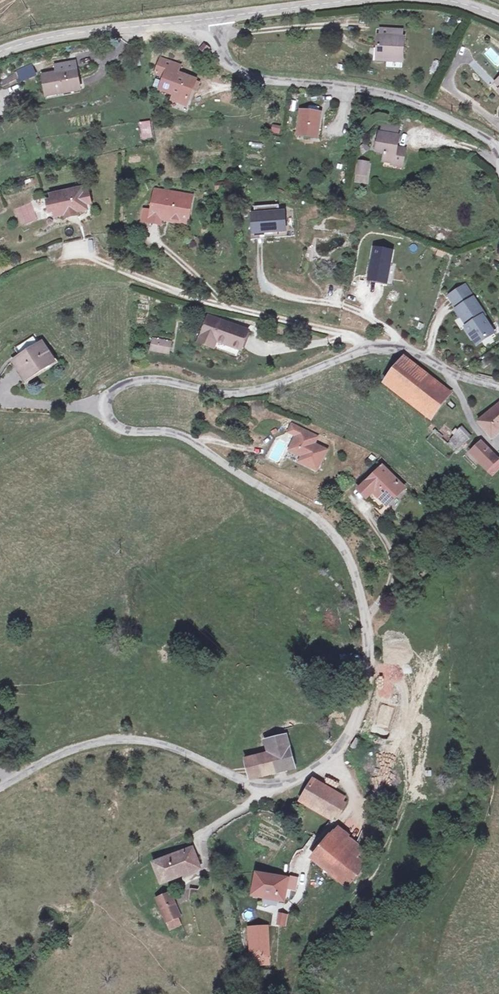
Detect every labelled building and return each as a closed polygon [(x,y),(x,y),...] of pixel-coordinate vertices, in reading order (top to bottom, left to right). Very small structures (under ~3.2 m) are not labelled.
[(380,42),(377,42),(377,63),(401,64),(401,42),(380,42)] [(177,74),(179,66),(160,59),(155,73),(167,78),(162,91),(174,96),(173,102),(187,107),(191,90),(196,91),(198,82),(194,81),(194,79),(177,74)] [(54,64),(55,73),(73,70),(72,61),(54,64)] [(19,81),(36,76),(33,64),(15,70),(19,81)] [(77,89),(73,70),(55,73),(42,75),(45,94),(77,89)] [(322,114),(303,112),(300,138),(318,140),(322,114)] [(280,133),(280,124),(271,124),(271,134),(280,133)] [(380,126),(379,133),(397,134),(397,127),(380,126)] [(397,134),(379,133),(377,152),(386,153),(387,161),(406,162),(408,154),(396,151),(397,147),(397,134)] [(369,183),(369,160),(355,160),(355,183),(369,183)] [(378,183),(380,170),(370,170),(369,182),(378,183)] [(83,200),(81,191),(79,185),(50,192),(50,197),(52,208),(55,213),(84,205),(83,200)] [(81,191),(83,200),(89,199),(87,190),(81,191)] [(183,192),(163,190),(160,202),(155,202),(154,210),(153,219),(163,220),(164,217),(183,220),(184,211),(192,212),(194,201),(183,200),(183,192)] [(183,200),(194,201),(195,194),(183,192),(183,200)] [(253,233),(284,232),(284,214),(279,214),(279,209),(263,210),(263,207),(255,207),(255,215),(252,215),(253,233)] [(191,221),(192,212),(184,211),(183,220),(191,221)] [(376,246),(371,273),(388,276),(390,266),(393,249),(376,246)] [(396,267),(390,266),(388,276),(371,273),(370,278),(393,282),(396,267)] [(475,344),(492,334),(482,317),(484,316),(466,286),(450,295),(457,308),(456,309),(466,326),(465,327),(475,344)] [(216,322),(206,347),(219,352),(222,345),(246,354),(253,337),(216,322)] [(151,337),(149,350),(169,354),(172,341),(151,337)] [(33,339),(25,343),(30,352),(39,348),(33,339)] [(30,352),(25,343),(14,349),(20,358),(17,360),(26,378),(52,363),(43,346),(39,348),(30,352)] [(402,361),(387,384),(434,412),(448,389),(402,361)] [(490,364),(484,368),(487,373),(493,369),(490,364)] [(479,419),(489,435),(498,429),(498,405),(479,419)] [(471,437),(463,427),(451,439),(459,447),(471,437)] [(329,438),(313,429),(301,449),(312,455),(308,463),(326,472),(337,452),(324,447),(329,438)] [(480,444),(473,450),(490,471),(498,463),(480,444)] [(382,465),(359,487),(366,494),(373,488),(385,499),(401,486),(382,465)] [(272,749),(243,755),(251,780),(277,779),(283,778),(300,771),(291,733),(269,737),(272,749)] [(360,741),(355,739),(351,747),(356,749),(360,741)] [(302,800),(334,820),(346,800),(316,781),(302,800)] [(362,847),(339,829),(313,855),(335,876),(354,856),(362,847)] [(166,860),(172,875),(212,862),(204,843),(166,860)] [(364,865),(354,856),(335,876),(345,886),(364,865)] [(259,875),(256,893),(282,896),(285,880),(259,875)] [(184,910),(176,889),(162,894),(170,915),(184,910)] [(280,925),(263,927),(266,953),(280,953),(280,925)]
